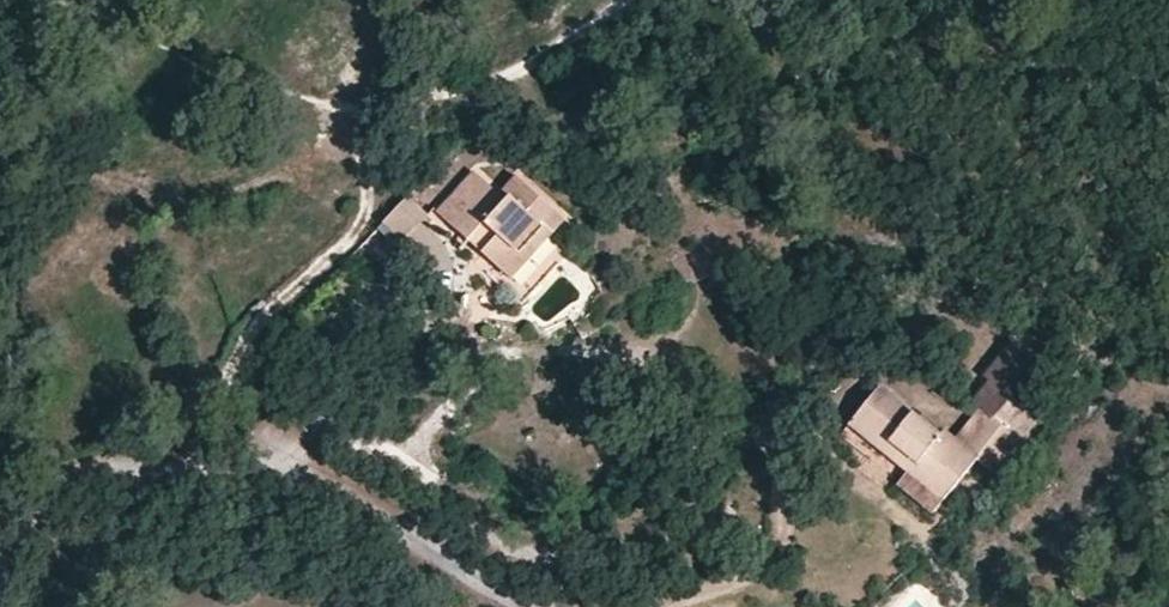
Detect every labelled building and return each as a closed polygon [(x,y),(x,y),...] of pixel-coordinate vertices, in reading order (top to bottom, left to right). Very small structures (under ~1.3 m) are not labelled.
[(524,237),(534,248),(551,233),(504,183),(483,202),(466,183),(429,217),(467,258),(476,249),(492,265),(524,237)] [(419,218),(401,199),(369,229),(386,247),(392,241),(393,242),(419,218)] [(492,283),(534,248),(524,237),(492,265),(476,249),(467,258),(492,283)] [(678,290),(717,268),(702,237),(661,260),(678,290)] [(972,441),(962,432),(950,446),(898,399),(883,415),(895,427),(884,437),(901,452),(890,465),(902,475),(937,507),(968,472),(989,491),(1016,462),(1012,459),(1006,452),(1024,432),(1013,423),(1063,369),(1035,345),(1012,370),(1017,374),(1010,383),(992,403),(999,411),(972,441)] [(1005,379),(1010,383),(1017,374),(1012,370),(1005,379)] [(895,427),(883,415),(860,440),(890,465),(901,452),(884,437),(895,427)] [(1012,459),(1031,439),(1024,432),(1006,452),(1012,459)] [(929,516),(937,507),(902,475),(894,484),(929,516)]
